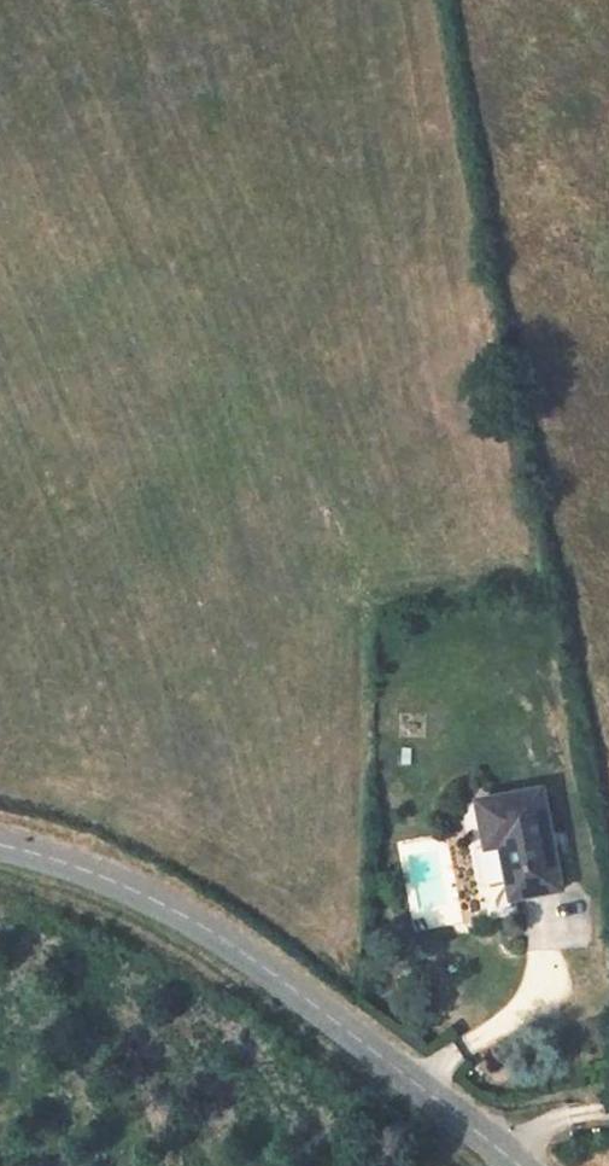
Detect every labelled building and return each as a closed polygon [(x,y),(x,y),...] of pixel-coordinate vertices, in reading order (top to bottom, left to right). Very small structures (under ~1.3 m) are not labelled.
[(514,897),(562,888),(544,790),(481,801),(490,846),(504,843),(514,897)]
